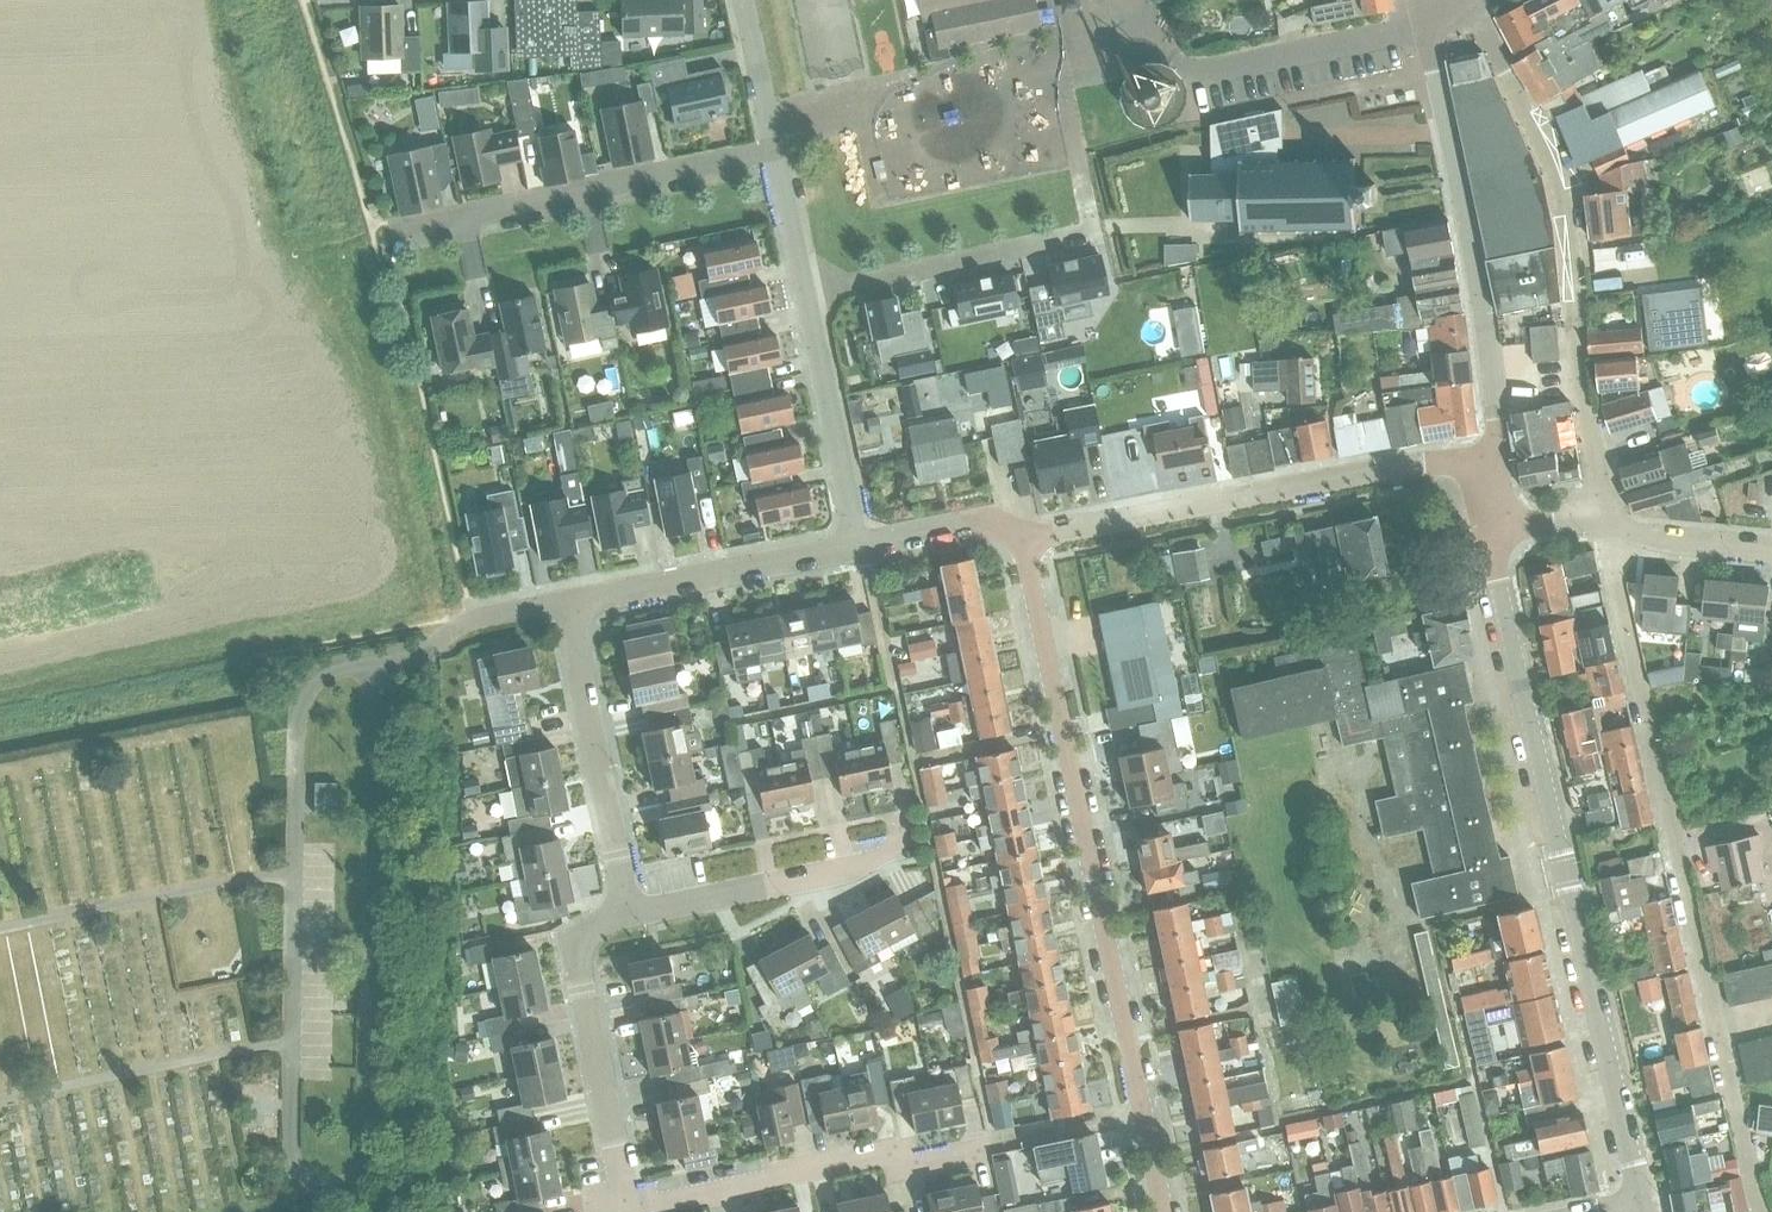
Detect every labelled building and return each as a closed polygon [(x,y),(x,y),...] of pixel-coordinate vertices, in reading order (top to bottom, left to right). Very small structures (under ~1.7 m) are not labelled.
[(521,53),(571,51),(572,70),(601,67),(599,11),(571,12),(571,0),(519,0),(521,53)] [(622,36),(683,34),(682,0),(620,0),(622,36)] [(683,34),(703,33),(702,0),(682,0),(683,34)] [(921,23),(932,21),(933,28),(923,31),(929,62),(929,64),(930,67),(949,62),(949,60),(946,49),(1024,32),(1041,29),(1035,0),(917,0),(921,23)] [(1392,10),(1390,0),(1338,0),(1310,6),(1314,26),(1387,11),(1392,10)] [(1551,37),(1560,33),(1577,24),(1584,37),(1612,22),(1606,10),(1601,0),(1535,0),(1498,18),(1514,50),(1549,34),(1551,37)] [(1606,10),(1625,0),(1601,0),(1606,10)] [(488,36),(486,1),(447,2),(448,3),(450,53),(476,51),(476,71),(506,70),(505,36),(488,36)] [(362,6),(364,59),(400,58),(401,71),(421,71),(419,36),(400,36),(399,4),(362,6)] [(1235,15),(1234,29),(1253,30),(1254,16),(1235,15)] [(1551,37),(1550,38),(1535,46),(1536,50),(1514,64),(1539,105),(1541,104),(1548,116),(1569,103),(1561,91),(1603,65),(1594,40),(1571,50),(1567,47),(1568,44),(1566,41),(1563,40),(1560,33),(1551,37)] [(1485,251),(1498,315),(1560,306),(1558,263),(1553,228),(1543,172),(1537,173),(1531,147),(1524,148),(1519,123),(1512,124),(1506,98),(1500,100),(1494,74),(1487,75),(1482,51),(1462,55),(1444,59),(1485,251)] [(1723,73),(1745,65),(1742,55),(1720,63),(1723,73)] [(683,57),(648,64),(651,82),(656,104),(669,101),(674,123),(703,117),(710,116),(712,121),(713,121),(713,117),(716,117),(715,114),(729,112),(728,110),(728,111),(720,74),(701,78),(700,73),(698,74),(698,75),(688,77),(683,57)] [(1581,98),(1584,105),(1591,121),(1672,85),(1664,66),(1644,75),(1642,71),(1581,98)] [(537,88),(558,86),(556,72),(515,75),(516,89),(537,87),(537,88)] [(1599,176),(1610,171),(1629,163),(1631,162),(1624,146),(1714,106),(1700,72),(1672,85),(1591,121),(1584,105),(1557,117),(1578,167),(1592,160),(1599,176)] [(1175,94),(1175,91),(1175,89),(1174,85),(1172,82),(1170,79),(1167,77),(1164,75),(1160,74),(1157,73),(1153,73),(1151,74),(1149,74),(1146,76),(1143,78),(1140,81),(1139,83),(1138,84),(1138,86),(1137,88),(1137,90),(1136,92),(1136,94),(1136,96),(1136,97),(1137,99),(1138,102),(1139,104),(1141,106),(1143,109),(1146,111),(1149,112),(1151,113),(1154,113),(1157,113),(1159,113),(1162,112),(1166,111),(1168,109),(1170,107),(1172,105),(1174,102),(1174,100),(1175,97),(1175,94)] [(602,110),(614,165),(652,157),(643,113),(657,110),(656,104),(651,82),(637,85),(640,102),(602,110)] [(1742,97),(1751,111),(1763,104),(1754,89),(1742,97)] [(421,92),(424,123),(444,121),(441,90),(421,92)] [(531,95),(510,99),(518,137),(538,132),(531,95)] [(1362,144),(1423,140),(1421,104),(1372,107),(1373,121),(1361,122),(1362,144)] [(1356,158),(1353,158),(1353,160),(1337,160),(1337,158),(1334,158),(1334,160),(1318,161),(1318,158),(1316,159),(1316,161),(1300,161),(1299,159),(1297,159),(1297,161),(1281,161),(1281,159),(1279,159),(1279,148),(1284,148),(1284,146),(1280,146),(1280,128),(1280,127),(1280,111),(1283,111),(1283,109),(1244,117),(1235,119),(1212,124),(1212,149),(1212,174),(1193,175),(1193,173),(1191,173),(1192,201),(1192,222),(1194,222),(1194,220),(1225,219),(1242,219),(1242,233),(1245,233),(1245,231),(1261,231),(1261,233),(1263,233),(1263,231),(1264,231),(1280,230),(1280,232),(1282,232),(1282,230),(1298,230),(1298,232),(1301,232),(1301,230),(1317,230),(1317,232),(1319,232),(1319,230),(1336,229),(1336,231),(1338,231),(1338,229),(1354,229),(1354,231),(1357,231),(1357,205),(1375,205),(1375,184),(1368,184),(1356,184),(1356,158)] [(454,137),(464,187),(500,179),(496,160),(504,158),(505,162),(522,159),(515,131),(490,136),(489,130),(454,137)] [(541,168),(544,185),(584,176),(574,130),(539,137),(545,167),(541,168)] [(389,154),(398,196),(399,195),(403,214),(423,209),(423,210),(441,207),(435,179),(452,175),(445,142),(389,154)] [(1751,190),(1771,183),(1771,170),(1769,161),(1744,168),(1751,190)] [(1588,195),(1587,195),(1592,240),(1592,239),(1593,241),(1647,234),(1641,190),(1644,189),(1640,162),(1631,162),(1629,163),(1610,171),(1613,191),(1587,194),(1588,195)] [(1411,251),(1414,265),(1425,327),(1439,325),(1438,317),(1465,312),(1455,257),(1448,219),(1385,230),(1387,244),(1393,242),(1395,253),(1411,251)] [(709,278),(698,280),(701,297),(712,295),(750,287),(750,286),(747,272),(761,269),(755,240),(703,251),(709,278)] [(1198,260),(1198,244),(1166,244),(1166,265),(1198,260)] [(1039,285),(1028,287),(1035,322),(1039,341),(1053,339),(1064,336),(1061,320),(1058,305),(1085,299),(1108,294),(1104,276),(1099,254),(1076,259),(1075,258),(1074,258),(1075,260),(1063,263),(1063,261),(1062,261),(1062,262),(1047,265),(1049,274),(1051,283),(1039,285)] [(612,316),(614,326),(630,322),(632,333),(667,325),(656,269),(620,277),(624,293),(608,296),(612,316)] [(1601,287),(1628,281),(1625,269),(1598,274),(1601,287)] [(979,279),(954,285),(960,317),(999,309),(1001,316),(1018,313),(1009,273),(989,277),(989,276),(987,277),(987,278),(980,279),(980,278),(979,279)] [(1728,336),(1716,273),(1705,275),(1717,338),(1728,336)] [(555,291),(566,343),(600,336),(603,348),(618,345),(614,326),(612,316),(598,319),(590,283),(555,291)] [(712,295),(713,296),(722,339),(759,331),(756,315),(770,312),(764,284),(750,287),(712,295)] [(1598,304),(1621,307),(1623,291),(1600,288),(1598,304)] [(1645,298),(1651,352),(1709,345),(1703,291),(1645,298)] [(505,330),(489,334),(495,365),(498,379),(514,376),(510,357),(545,349),(534,295),(499,302),(505,330)] [(896,358),(900,376),(932,369),(920,309),(899,313),(895,297),(865,303),(872,338),(877,337),(882,361),(896,358)] [(1399,304),(1336,315),(1339,335),(1403,329),(1402,318),(1399,304)] [(432,316),(444,372),(479,364),(479,368),(495,365),(489,334),(473,337),(467,309),(432,316)] [(1465,312),(1438,317),(1439,325),(1425,327),(1417,328),(1420,352),(1434,350),(1435,360),(1436,359),(1438,371),(1381,376),(1384,393),(1454,384),(1454,386),(1473,384),(1465,312)] [(1526,326),(1531,361),(1559,357),(1554,322),(1526,326)] [(1644,351),(1642,329),(1588,333),(1590,355),(1644,351)] [(774,333),(723,344),(732,388),(770,380),(766,365),(780,362),(774,333)] [(1039,351),(1036,337),(1013,342),(1016,356),(1039,351)] [(1048,385),(1041,353),(1011,359),(1018,392),(1048,385)] [(1244,380),(1253,380),(1254,391),(1289,389),(1290,403),(1316,402),(1313,358),(1274,360),(1274,361),(1252,362),(1252,364),(1243,365),(1244,380)] [(1638,358),(1597,360),(1601,392),(1641,388),(1638,358)] [(624,360),(609,363),(613,388),(629,385),(624,360)] [(1002,366),(965,374),(969,393),(988,389),(992,408),(1010,404),(1002,366)] [(770,380),(732,388),(741,432),(793,421),(787,392),(773,395),(770,380)] [(1478,428),(1473,384),(1454,386),(1454,384),(1384,393),(1386,408),(1417,403),(1424,443),(1474,434),(1478,428)] [(1603,405),(1612,432),(1670,414),(1662,387),(1603,405)] [(596,416),(619,411),(615,393),(592,398),(596,416)] [(1238,426),(1252,424),(1249,399),(1236,400),(1238,426)] [(678,406),(682,424),(700,420),(696,402),(678,406)] [(1514,414),(1513,414),(1520,458),(1555,451),(1561,449),(1556,416),(1572,414),(1570,403),(1570,402),(1544,406),(1545,408),(1513,413),(1514,414)] [(1386,408),(1388,418),(1393,448),(1393,449),(1424,443),(1417,403),(1386,408)] [(1064,411),(1068,434),(1030,442),(1041,493),(1055,490),(1056,492),(1073,489),(1072,487),(1088,484),(1080,446),(1101,442),(1094,405),(1064,411)] [(636,413),(621,416),(625,439),(640,437),(636,413)] [(1269,433),(1270,438),(1276,467),(1335,455),(1327,415),(1319,416),(1320,422),(1269,433)] [(1199,466),(1214,463),(1205,416),(1190,419),(1191,425),(1173,428),(1171,422),(1147,427),(1149,438),(1158,436),(1164,469),(1198,462),(1199,466)] [(883,431),(880,417),(866,419),(869,434),(883,431)] [(954,417),(908,426),(909,434),(911,442),(912,445),(920,482),(966,472),(958,433),(954,417)] [(1388,418),(1365,423),(1370,453),(1393,448),(1388,418)] [(1027,459),(1019,420),(992,426),(1000,464),(1027,459)] [(1365,423),(1350,425),(1355,455),(1370,453),(1365,423)] [(1355,455),(1350,425),(1335,428),(1341,458),(1355,455)] [(780,429),(742,437),(743,438),(751,480),(752,481),(803,470),(797,441),(783,444),(780,429)] [(577,552),(574,538),(591,534),(579,471),(570,430),(552,434),(560,475),(564,497),(530,503),(541,559),(577,552)] [(508,437),(493,439),(497,459),(512,456),(508,437)] [(1276,467),(1270,438),(1228,447),(1234,478),(1276,470),(1276,467)] [(1620,465),(1627,489),(1680,473),(1694,469),(1687,445),(1620,465)] [(1555,451),(1520,458),(1520,459),(1513,465),(1515,477),(1521,479),(1523,490),(1581,479),(1579,465),(1558,469),(1555,451)] [(689,473),(654,479),(666,535),(700,528),(693,494),(707,491),(701,456),(686,458),(689,473)] [(1680,473),(1627,489),(1635,513),(1667,503),(1697,497),(1693,484),(1729,473),(1725,460),(1694,469),(1680,473)] [(789,473),(741,483),(744,500),(755,498),(761,525),(762,524),(812,514),(806,485),(792,488),(789,473)] [(592,496),(602,548),(634,541),(631,526),(648,523),(639,477),(621,481),(622,490),(592,496)] [(478,572),(486,570),(487,576),(506,572),(505,567),(512,565),(505,528),(520,525),(513,490),(487,495),(490,510),(467,515),(478,572)] [(1704,522),(1697,497),(1667,503),(1672,519),(1704,522)] [(1373,517),(1312,531),(1316,548),(1325,587),(1351,582),(1351,581),(1386,574),(1373,517)] [(1312,531),(1295,535),(1298,549),(1299,552),(1316,548),(1312,531)] [(1298,549),(1295,535),(1260,542),(1263,557),(1298,549)] [(1207,577),(1201,549),(1178,553),(1183,581),(1207,577)] [(1562,562),(1562,563),(1565,577),(1566,579),(1600,571),(1595,550),(1574,554),(1575,559),(1562,562)] [(947,594),(978,587),(971,558),(940,565),(947,594)] [(1544,614),(1547,624),(1574,616),(1569,597),(1565,580),(1566,580),(1565,577),(1562,563),(1550,567),(1551,572),(1534,577),(1542,614),(1544,614)] [(1662,628),(1687,630),(1689,602),(1677,601),(1679,575),(1648,572),(1645,608),(1664,610),(1662,628)] [(1704,615),(1734,618),(1737,581),(1707,578),(1704,615)] [(1737,581),(1734,618),(1764,621),(1768,584),(1737,581)] [(921,590),(923,600),(938,596),(936,587),(921,590)] [(953,622),(955,621),(984,615),(978,587),(947,594),(953,622)] [(1606,605),(1602,589),(1581,594),(1569,596),(1569,597),(1573,612),(1574,612),(1575,612),(1597,607),(1606,605)] [(938,596),(923,600),(926,610),(940,607),(938,596)] [(854,599),(830,604),(838,645),(861,640),(863,645),(877,642),(871,610),(856,613),(854,599)] [(1137,724),(1170,717),(1181,715),(1156,602),(1098,614),(1118,708),(1106,711),(1110,730),(1137,724)] [(830,604),(803,609),(811,650),(838,645),(830,604)] [(1417,647),(1428,643),(1433,665),(1472,656),(1466,628),(1468,628),(1464,607),(1422,616),(1425,631),(1414,634),(1417,647)] [(803,609),(777,615),(785,656),(811,650),(803,609)] [(777,615),(751,620),(759,661),(785,656),(777,615)] [(961,651),(992,644),(985,615),(984,615),(955,621),(961,651)] [(1572,649),(1581,647),(1574,616),(1547,624),(1543,625),(1555,675),(1577,670),(1572,649)] [(625,640),(631,671),(670,663),(672,663),(666,635),(672,634),(670,618),(628,627),(631,639),(625,640)] [(1371,625),(1378,656),(1410,648),(1402,618),(1371,625)] [(759,661),(751,620),(725,625),(728,639),(713,642),(720,674),(735,671),(734,666),(759,661)] [(1610,624),(1578,631),(1586,665),(1618,658),(1615,645),(1610,624)] [(1717,648),(1731,649),(1732,634),(1719,633),(1717,648)] [(1732,634),(1731,649),(1748,651),(1749,636),(1732,634)] [(934,639),(907,645),(911,662),(937,657),(934,639)] [(1424,827),(1433,867),(1435,877),(1411,883),(1419,918),(1516,896),(1507,856),(1497,858),(1463,705),(1473,702),(1469,685),(1464,664),(1365,687),(1354,640),(1274,658),(1278,677),(1233,687),(1244,736),(1337,715),(1343,744),(1381,736),(1395,796),(1376,800),(1384,836),(1424,827)] [(992,644),(961,651),(954,652),(946,654),(952,684),(968,680),(998,674),(992,644)] [(527,721),(521,688),(537,685),(537,684),(529,647),(494,655),(477,658),(482,680),(485,696),(504,692),(511,724),(491,728),(495,745),(512,742),(533,737),(529,720),(527,721)] [(1682,679),(1699,681),(1701,652),(1685,651),(1682,679)] [(1616,660),(1585,667),(1587,673),(1572,677),(1573,682),(1578,681),(1580,691),(1590,689),(1592,696),(1603,694),(1605,706),(1626,701),(1616,660)] [(646,714),(652,713),(687,706),(684,690),(676,692),(670,663),(631,671),(629,671),(636,703),(643,701),(646,714)] [(948,700),(929,704),(930,709),(932,718),(950,714),(1004,702),(1001,685),(998,674),(968,680),(969,685),(970,693),(961,695),(962,700),(949,703),(948,700)] [(829,681),(818,684),(821,699),(832,697),(829,681)] [(821,699),(818,684),(806,687),(810,702),(821,699)] [(880,694),(884,712),(900,708),(896,691),(880,694)] [(765,695),(768,710),(781,708),(778,693),(765,695)] [(1004,702),(950,714),(952,725),(965,722),(968,725),(977,723),(980,737),(1011,730),(1004,702)] [(1600,704),(1594,706),(1599,730),(1604,753),(1636,745),(1631,727),(1606,733),(1601,710),(1600,704)] [(642,731),(648,761),(688,753),(684,733),(693,731),(687,706),(652,713),(655,728),(642,731)] [(1599,730),(1594,706),(1563,713),(1578,775),(1599,770),(1594,747),(1598,746),(1595,731),(1599,730)] [(819,709),(811,710),(817,736),(824,735),(819,709)] [(793,761),(781,764),(790,807),(815,802),(811,781),(825,778),(817,736),(811,710),(809,711),(814,737),(801,739),(803,749),(791,752),(793,761)] [(772,713),(746,719),(750,738),(776,732),(772,713)] [(1118,756),(1124,781),(1167,772),(1165,759),(1178,757),(1170,717),(1137,724),(1143,751),(1118,756)] [(931,718),(909,723),(916,753),(937,749),(931,718)] [(884,742),(859,747),(868,791),(892,786),(888,765),(903,762),(894,720),(880,723),(884,742)] [(790,807),(781,764),(766,767),(762,747),(748,750),(743,725),(731,727),(745,794),(760,791),(764,813),(790,807)] [(824,735),(817,736),(825,778),(837,775),(842,797),(868,791),(859,747),(833,752),(829,733),(824,735)] [(512,742),(502,744),(508,774),(511,787),(561,777),(555,746),(546,748),(543,735),(533,737),(512,742)] [(1622,769),(1628,794),(1646,790),(1636,746),(1636,745),(1604,753),(1609,772),(1622,769)] [(968,785),(1018,774),(1013,748),(975,756),(978,769),(965,772),(968,785)] [(706,795),(706,794),(701,767),(692,769),(688,753),(648,761),(653,787),(668,784),(672,802),(706,795)] [(1226,789),(1242,787),(1238,754),(1222,756),(1226,789)] [(961,756),(945,759),(948,773),(964,770),(961,756)] [(920,769),(925,794),(946,789),(941,765),(920,769)] [(1167,772),(1124,781),(1129,807),(1154,801),(1157,815),(1189,808),(1183,781),(1170,784),(1167,772)] [(986,809),(1024,801),(1018,774),(968,785),(970,798),(983,796),(986,809)] [(508,819),(511,835),(543,828),(540,813),(568,808),(561,777),(511,787),(506,788),(513,817),(508,819)] [(314,813),(335,814),(336,783),(315,782),(314,813)] [(946,789),(925,794),(928,807),(948,802),(946,789)] [(1646,790),(1628,794),(1614,797),(1622,831),(1654,823),(1646,790)] [(1613,819),(1609,805),(1606,791),(1597,793),(1601,807),(1585,811),(1588,825),(1613,819)] [(719,792),(706,795),(672,802),(674,816),(660,819),(667,853),(674,852),(675,854),(683,853),(682,850),(710,845),(703,811),(710,810),(708,801),(720,798),(719,792)] [(1245,792),(1227,797),(1230,810),(1249,805),(1245,792)] [(977,836),(1029,825),(1024,801),(986,809),(989,823),(975,826),(977,836)] [(1227,806),(1205,808),(1207,829),(1229,826),(1227,806)] [(997,859),(1035,851),(1029,825),(977,836),(980,849),(994,846),(997,859)] [(525,877),(566,868),(559,839),(546,842),(543,828),(511,835),(501,837),(507,863),(509,862),(513,879),(525,877)] [(934,836),(936,845),(956,841),(955,832),(934,836)] [(1209,854),(1206,840),(1171,848),(1168,833),(1136,840),(1141,867),(1180,860),(1209,854)] [(1708,846),(1712,862),(1719,860),(1725,889),(1763,881),(1757,852),(1763,851),(1759,834),(1708,846)] [(956,841),(936,845),(938,858),(959,854),(956,841)] [(1002,885),(1040,877),(1035,851),(997,859),(999,873),(989,875),(991,888),(1002,885)] [(1620,907),(1642,902),(1643,904),(1648,903),(1642,875),(1653,872),(1649,856),(1628,860),(1631,872),(1601,878),(1609,912),(1620,910),(1620,907)] [(1182,872),(1180,860),(1141,867),(1147,892),(1178,885),(1179,894),(1195,891),(1193,882),(1198,881),(1196,869),(1182,872)] [(1625,872),(1623,861),(1601,866),(1603,877),(1625,872)] [(566,868),(525,877),(529,894),(513,898),(519,925),(560,917),(557,903),(572,900),(566,868)] [(1201,876),(1204,891),(1231,885),(1228,870),(1201,876)] [(1007,911),(1046,903),(1040,877),(1002,885),(1007,911)] [(945,887),(947,897),(967,892),(965,883),(945,887)] [(895,893),(869,907),(888,943),(892,952),(917,939),(917,938),(933,930),(929,922),(940,916),(934,888),(901,906),(895,893)] [(947,897),(952,923),(972,918),(967,892),(947,897)] [(1669,899),(1648,903),(1643,904),(1645,915),(1644,916),(1649,939),(1677,932),(1669,899)] [(1000,939),(1051,928),(1046,903),(1007,911),(1011,926),(998,929),(1000,939)] [(1153,909),(1158,937),(1191,930),(1185,903),(1153,909)] [(851,933),(838,940),(858,977),(882,964),(875,950),(888,943),(869,907),(844,920),(851,933)] [(1491,962),(1506,953),(1540,945),(1531,907),(1495,916),(1500,936),(1488,939),(1490,951),(1450,960),(1453,971),(1491,962)] [(1203,919),(1207,937),(1235,931),(1231,913),(1203,919)] [(952,923),(957,949),(978,944),(972,918),(952,923)] [(1019,963),(1057,955),(1051,928),(1000,939),(1003,952),(1016,950),(1019,963)] [(1158,937),(1164,965),(1196,958),(1191,930),(1158,937)] [(1459,1065),(1427,931),(1413,934),(1445,1069),(1459,1065)] [(1677,932),(1649,939),(1655,966),(1661,964),(1663,973),(1685,968),(1677,932)] [(809,933),(783,946),(802,982),(814,975),(825,996),(850,983),(829,944),(818,950),(809,933)] [(491,961),(497,989),(540,980),(534,951),(506,957),(503,940),(470,947),(474,965),(491,961)] [(978,944),(957,949),(963,976),(980,972),(976,957),(980,956),(978,944)] [(802,982),(783,946),(757,960),(764,973),(751,979),(763,1003),(757,1007),(764,1019),(793,1003),(796,1009),(811,1001),(801,983),(802,982)] [(1164,965),(1170,992),(1217,982),(1244,976),(1239,949),(1211,955),(1214,970),(1200,973),(1196,958),(1164,965)] [(1459,995),(1462,1010),(1480,1007),(1511,1000),(1551,991),(1543,953),(1503,962),(1508,988),(1497,990),(1496,987),(1459,995)] [(647,989),(650,1003),(692,995),(691,990),(682,992),(680,982),(673,983),(668,955),(628,963),(633,992),(647,989)] [(1024,989),(1062,981),(1057,955),(1019,963),(1024,989)] [(1723,974),(1730,1005),(1771,996),(1771,963),(1723,974)] [(1698,1022),(1687,973),(1665,978),(1676,1027),(1698,1022)] [(1244,976),(1217,982),(1219,992),(1226,991),(1246,987),(1244,976)] [(1638,981),(1643,1003),(1664,999),(1659,976),(1638,981)] [(1270,984),(1279,1024),(1304,1018),(1295,978),(1270,984)] [(485,1021),(488,1036),(522,1029),(519,1014),(546,1008),(540,980),(497,989),(503,1017),(485,1021)] [(1029,1014),(1067,1006),(1062,981),(1024,989),(1006,993),(1009,1005),(1027,1001),(1029,1014)] [(1217,982),(1170,992),(1175,1020),(1208,1013),(1205,999),(1220,995),(1219,992),(1217,982)] [(966,990),(968,1001),(989,997),(986,986),(966,990)] [(886,996),(897,1019),(915,1010),(904,988),(886,996)] [(1562,1037),(1552,993),(1512,1002),(1511,1000),(1480,1007),(1485,1026),(1514,1019),(1520,1046),(1562,1037)] [(692,1038),(686,1010),(700,1007),(697,994),(692,995),(650,1003),(653,1018),(639,1021),(645,1048),(685,1039),(692,1038)] [(968,1001),(973,1026),(986,1024),(983,1010),(991,1008),(989,997),(968,1001)] [(1019,1044),(1073,1032),(1067,1006),(1029,1014),(1032,1028),(1016,1032),(1019,1044)] [(943,1024),(939,1010),(916,1016),(920,1030),(943,1024)] [(772,1022),(757,1025),(760,1041),(775,1038),(772,1022)] [(1177,1029),(1183,1057),(1216,1051),(1210,1023),(1177,1029)] [(977,1041),(979,1052),(998,1048),(996,1037),(989,1039),(986,1024),(973,1026),(977,1041)] [(1682,1053),(1690,1084),(1693,1097),(1715,1091),(1700,1028),(1677,1033),(1682,1053)] [(509,1049),(515,1076),(558,1067),(552,1039),(525,1044),(522,1029),(488,1036),(492,1053),(509,1049)] [(1483,1055),(1497,1052),(1491,1030),(1477,1033),(1483,1055)] [(1038,1051),(1041,1065),(1078,1057),(1073,1032),(1019,1044),(998,1048),(979,1052),(981,1062),(1010,1056),(1010,1057),(1038,1051)] [(1229,1039),(1231,1047),(1247,1044),(1245,1035),(1229,1039)] [(1739,1043),(1748,1083),(1771,1078),(1771,1036),(1739,1043)] [(667,1086),(707,1078),(722,1074),(719,1061),(697,1065),(694,1052),(688,1053),(685,1039),(645,1048),(651,1075),(664,1073),(667,1086)] [(842,1047),(844,1061),(867,1058),(865,1044),(842,1047)] [(1247,1044),(1231,1047),(1233,1057),(1250,1054),(1247,1044)] [(790,1073),(798,1071),(792,1045),(766,1051),(771,1073),(790,1068),(790,1073)] [(1514,1073),(1516,1082),(1569,1070),(1563,1045),(1528,1053),(1531,1069),(1514,1073)] [(1183,1057),(1189,1084),(1221,1077),(1216,1051),(1183,1057)] [(1673,1089),(1690,1084),(1682,1053),(1664,1058),(1665,1061),(1645,1066),(1655,1109),(1676,1104),(1673,1089)] [(1035,1093),(1046,1090),(1084,1082),(1078,1057),(1041,1065),(1044,1080),(1032,1082),(1035,1093)] [(842,1077),(844,1088),(852,1127),(879,1122),(875,1105),(889,1102),(880,1061),(866,1064),(867,1071),(842,1077)] [(945,1084),(931,1087),(939,1126),(964,1120),(960,1099),(974,1096),(967,1064),(942,1069),(945,1084)] [(494,1110),(498,1127),(531,1120),(535,1119),(532,1104),(564,1097),(558,1067),(515,1076),(520,1104),(494,1110)] [(1521,1109),(1539,1105),(1567,1098),(1575,1097),(1569,1070),(1516,1082),(1518,1093),(1521,1109)] [(844,1088),(833,1090),(830,1075),(801,1081),(810,1122),(824,1119),(827,1133),(852,1127),(844,1088)] [(939,1126),(931,1087),(917,1090),(914,1075),(889,1080),(896,1113),(910,1110),(914,1131),(939,1126)] [(1189,1084),(1195,1111),(1227,1104),(1221,1077),(1189,1084)] [(662,1131),(702,1123),(712,1121),(706,1093),(710,1092),(707,1078),(667,1086),(670,1100),(656,1103),(662,1131)] [(986,1085),(990,1103),(1010,1098),(1007,1080),(986,1085)] [(791,1124),(805,1122),(797,1082),(771,1087),(774,1100),(757,1104),(765,1144),(794,1138),(791,1124)] [(1084,1082),(1046,1090),(1052,1117),(1089,1109),(1084,1082)] [(1239,1093),(1241,1101),(1269,1095),(1267,1087),(1239,1093)] [(1458,1095),(1469,1147),(1484,1143),(1472,1092),(1458,1095)] [(1269,1095),(1241,1101),(1243,1113),(1271,1106),(1269,1095)] [(1010,1098),(990,1103),(995,1129),(1019,1124),(1016,1108),(1013,1109),(1010,1098)] [(1387,1103),(1394,1133),(1416,1128),(1410,1098),(1387,1103)] [(1567,1098),(1539,1105),(1521,1109),(1525,1125),(1533,1123),(1536,1138),(1502,1146),(1505,1160),(1521,1157),(1554,1150),(1586,1142),(1579,1112),(1571,1114),(1567,1098)] [(1676,1105),(1655,1109),(1663,1145),(1703,1136),(1698,1116),(1719,1111),(1718,1107),(1724,1106),(1722,1098),(1691,1106),(1678,1110),(1676,1105)] [(1760,1103),(1757,1132),(1771,1134),(1771,1105),(1760,1103)] [(1227,1104),(1195,1111),(1201,1139),(1233,1132),(1227,1104)] [(1322,1117),(1326,1131),(1345,1127),(1341,1112),(1322,1117)] [(1420,1147),(1435,1211),(1448,1211),(1457,1210),(1450,1176),(1438,1179),(1437,1174),(1440,1173),(1428,1119),(1417,1122),(1419,1132),(1417,1132),(1421,1147),(1420,1147)] [(499,1158),(502,1173),(554,1162),(547,1131),(534,1134),(531,1120),(498,1127),(491,1129),(495,1145),(503,1144),(506,1157),(499,1158)] [(1316,1120),(1284,1126),(1290,1153),(1295,1152),(1294,1148),(1300,1148),(1299,1141),(1319,1137),(1316,1120)] [(702,1123),(662,1131),(667,1157),(682,1154),(685,1169),(717,1163),(714,1149),(720,1148),(717,1133),(705,1136),(702,1123)] [(1385,1191),(1389,1211),(1411,1211),(1406,1185),(1405,1186),(1403,1176),(1392,1126),(1382,1128),(1396,1188),(1385,1191)] [(1352,1164),(1362,1211),(1389,1211),(1385,1191),(1370,1194),(1356,1130),(1345,1133),(1351,1160),(1352,1164)] [(1069,1173),(1073,1190),(1105,1182),(1099,1155),(1096,1155),(1091,1133),(1032,1146),(1040,1180),(1069,1173)] [(1237,1156),(1258,1151),(1256,1139),(1202,1150),(1208,1178),(1241,1171),(1237,1156)] [(1664,1150),(1673,1188),(1712,1179),(1706,1154),(1688,1158),(1686,1146),(1664,1150)] [(1405,1186),(1406,1185),(1411,1211),(1435,1211),(1420,1147),(1407,1150),(1412,1174),(1403,1176),(1405,1186)] [(1561,1156),(1562,1156),(1541,1161),(1545,1180),(1565,1175),(1570,1197),(1597,1190),(1588,1150),(1561,1156)] [(1450,1176),(1457,1210),(1495,1202),(1487,1167),(1468,1171),(1464,1153),(1446,1157),(1450,1176)] [(1498,1163),(1504,1191),(1521,1186),(1515,1159),(1498,1163)] [(498,1211),(529,1211),(536,1210),(540,1210),(537,1196),(560,1191),(554,1162),(502,1173),(505,1187),(512,1185),(515,1199),(496,1203),(498,1211)] [(1336,1211),(1362,1211),(1352,1164),(1341,1167),(1344,1184),(1331,1188),(1334,1203),(1336,1211)] [(1331,1188),(1327,1172),(1312,1175),(1316,1191),(1302,1194),(1306,1211),(1336,1211),(1334,1203),(1331,1188)] [(1737,1178),(1721,1181),(1727,1211),(1745,1211),(1739,1185),(1737,1178)] [(952,1188),(956,1211),(997,1211),(994,1194),(980,1197),(977,1183),(952,1188)] [(952,1188),(926,1194),(930,1211),(956,1211),(952,1188)] [(1284,1199),(1261,1204),(1260,1200),(1246,1203),(1243,1188),(1209,1195),(1213,1211),(1287,1211),(1284,1199)] [(1676,1211),(1713,1211),(1708,1188),(1673,1193),(1676,1211)] [(861,1198),(864,1211),(890,1211),(886,1192),(861,1198)] [(1109,1202),(1071,1211),(1063,1211),(1060,1197),(1034,1203),(1036,1211),(1111,1211),(1109,1202)] [(861,1198),(836,1203),(838,1211),(864,1211),(861,1198)]
